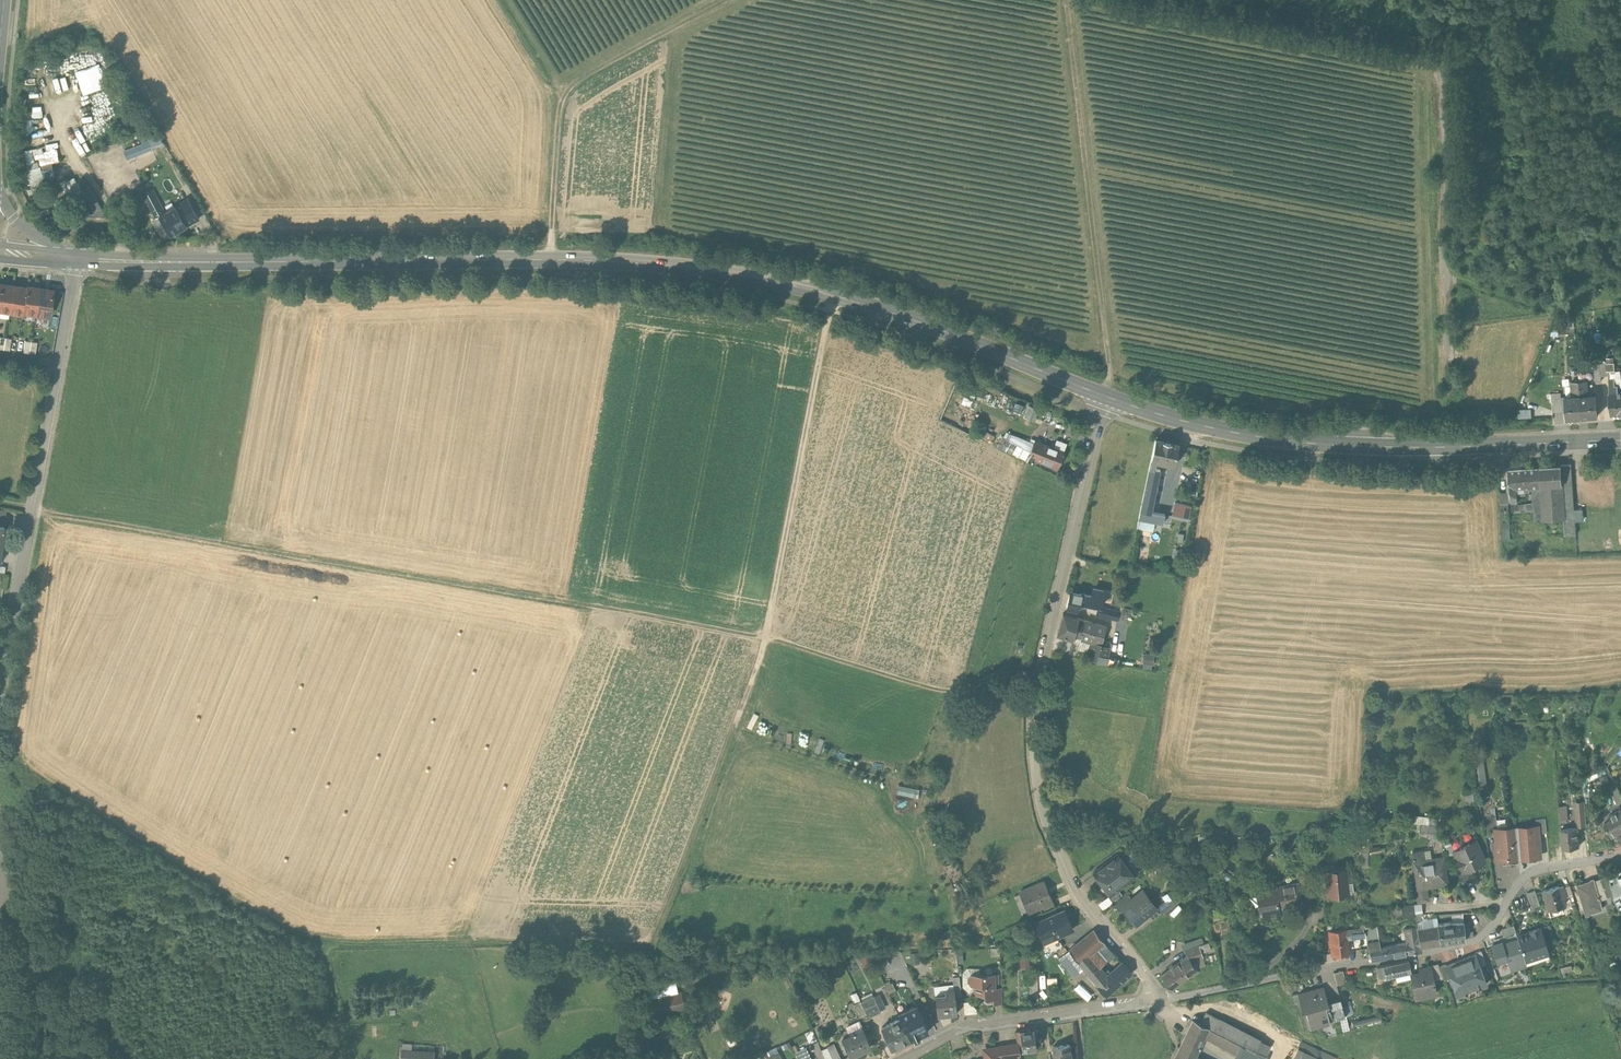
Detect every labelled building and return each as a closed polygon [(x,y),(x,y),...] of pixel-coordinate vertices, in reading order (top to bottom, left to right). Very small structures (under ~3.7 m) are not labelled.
[(126,148),(129,157),(167,145),(161,125),(140,132),(144,143),(126,148)] [(34,144),(26,146),(31,161),(44,157),(45,161),(52,159),(47,145),(36,148),(34,144)] [(32,181),(58,176),(57,169),(48,171),(47,166),(30,169),(32,181)] [(77,175),(64,182),(71,195),(84,188),(77,175)] [(71,199),(81,217),(107,218),(89,187),(76,194),(77,195),(71,199)] [(164,225),(158,228),(164,239),(199,219),(188,200),(164,213),(152,191),(145,195),(146,197),(142,199),(145,203),(148,202),(157,218),(160,217),(163,222),(164,225)] [(14,286),(1,284),(0,289),(0,311),(10,312),(14,286)] [(23,313),(26,288),(14,286),(10,312),(23,314),(23,313)] [(36,315),(39,289),(27,287),(26,288),(23,313),(36,315)] [(52,291),(39,289),(36,315),(48,317),(52,291)] [(0,337),(0,349),(10,351),(12,339),(0,337)] [(38,343),(25,341),(23,353),(36,355),(38,343)] [(1614,359),(1606,359),(1608,349),(1604,349),(1602,364),(1606,364),(1607,371),(1614,371),(1614,359)] [(1601,364),(1594,365),(1595,381),(1602,381),(1601,364)] [(1597,394),(1587,395),(1587,392),(1588,391),(1587,377),(1583,378),(1584,380),(1579,381),(1582,416),(1599,414),(1597,394)] [(1574,396),(1564,397),(1566,417),(1582,416),(1579,381),(1575,381),(1575,379),(1571,379),(1573,392),(1574,393),(1574,396)] [(1609,386),(1610,400),(1608,400),(1608,406),(1611,406),(1612,413),(1620,413),(1620,392),(1618,392),(1618,385),(1615,386),(1609,386)] [(1031,450),(1006,438),(1002,445),(1022,455),(1021,457),(1034,463),(1036,458),(1035,457),(1036,454),(1030,451),(1031,450)] [(1063,450),(1036,438),(1031,450),(1030,451),(1036,454),(1035,457),(1036,458),(1057,466),(1063,450)] [(1179,443),(1156,438),(1149,468),(1154,469),(1155,461),(1174,465),(1179,443)] [(1561,464),(1509,468),(1511,494),(1517,493),(1516,487),(1530,486),(1532,486),(1533,494),(1530,494),(1530,497),(1533,497),(1534,506),(1544,505),(1545,520),(1565,518),(1561,464)] [(1571,464),(1561,464),(1565,518),(1566,546),(1577,545),(1575,521),(1583,520),(1582,508),(1574,509),(1571,464)] [(1149,468),(1137,528),(1160,533),(1164,514),(1150,511),(1151,507),(1154,504),(1155,498),(1153,498),(1159,470),(1154,469),(1149,468)] [(1507,492),(1500,492),(1502,540),(1510,540),(1508,503),(1507,492)] [(1544,505),(1534,506),(1535,520),(1545,520),(1544,505)] [(1093,596),(1071,592),(1067,607),(1077,610),(1079,603),(1091,606),(1093,596)] [(1129,610),(1121,608),(1120,610),(1118,620),(1126,622),(1129,610)] [(1114,611),(1110,610),(1109,612),(1103,610),(1102,617),(1118,621),(1118,620),(1120,610),(1115,609),(1114,611)] [(1078,618),(1063,614),(1057,634),(1072,639),(1078,618)] [(1085,621),(1078,618),(1072,639),(1082,643),(1083,640),(1081,639),(1085,621)] [(1105,627),(1085,621),(1081,639),(1083,640),(1094,643),(1101,645),(1105,627)] [(1094,643),(1089,660),(1096,661),(1102,645),(1101,645),(1094,643)] [(1109,648),(1102,645),(1096,661),(1106,663),(1109,648)] [(1147,652),(1145,666),(1155,668),(1158,654),(1147,652)] [(1484,783),(1484,765),(1471,766),(1472,783),(1484,783)] [(1620,795),(1620,790),(1608,769),(1601,773),(1616,798),(1620,795)] [(1368,802),(1381,803),(1383,786),(1370,784),(1368,802)] [(1585,800),(1576,801),(1578,821),(1587,820),(1585,800)] [(1610,811),(1614,819),(1608,822),(1613,832),(1620,827),(1620,806),(1610,811)] [(1536,823),(1515,825),(1517,852),(1526,851),(1526,852),(1537,852),(1537,854),(1538,854),(1536,823)] [(1578,824),(1562,826),(1564,844),(1580,842),(1578,824)] [(1515,825),(1494,827),(1497,857),(1498,857),(1498,855),(1509,854),(1508,853),(1517,852),(1515,825)] [(1562,829),(1554,830),(1556,843),(1563,842),(1562,829)] [(1468,839),(1459,844),(1460,846),(1454,848),(1462,865),(1463,866),(1468,864),(1476,860),(1476,861),(1483,858),(1474,839),(1469,841),(1468,839)] [(1118,853),(1094,871),(1111,894),(1118,888),(1134,876),(1118,853)] [(1431,854),(1421,855),(1421,856),(1413,857),(1417,884),(1425,882),(1426,882),(1426,879),(1444,876),(1444,879),(1446,879),(1441,853),(1431,854)] [(1305,860),(1301,859),(1300,863),(1294,863),(1296,870),(1299,869),(1301,880),(1309,879),(1305,860)] [(1346,863),(1335,864),(1335,868),(1324,869),(1326,887),(1340,885),(1341,889),(1353,888),(1352,877),(1348,877),(1346,863)] [(1468,864),(1463,866),(1462,865),(1456,868),(1462,880),(1473,875),(1468,864)] [(1611,874),(1616,888),(1615,888),(1620,902),(1620,869),(1611,874)] [(1609,870),(1602,873),(1609,891),(1615,888),(1616,888),(1611,874),(1609,870)] [(1595,873),(1575,879),(1584,908),(1604,902),(1601,893),(1595,875),(1595,873)] [(1602,873),(1595,875),(1601,893),(1609,891),(1602,873)] [(1298,880),(1274,883),(1273,878),(1257,881),(1259,894),(1263,894),(1266,915),(1278,913),(1276,901),(1289,899),(1290,903),(1301,901),(1298,880)] [(1044,880),(1020,890),(1029,911),(1053,900),(1044,880)] [(1558,881),(1541,886),(1547,905),(1564,899),(1562,893),(1565,892),(1562,881),(1559,883),(1558,881)] [(1425,882),(1417,884),(1414,884),(1416,897),(1427,895),(1425,882)] [(1532,886),(1525,888),(1529,902),(1536,900),(1532,886)] [(1111,894),(1109,895),(1113,900),(1122,894),(1118,888),(1111,894)] [(1145,892),(1134,901),(1132,899),(1122,906),(1136,923),(1157,907),(1145,892)] [(1170,896),(1158,905),(1163,912),(1175,903),(1170,896)] [(1392,899),(1392,910),(1419,909),(1419,898),(1392,899)] [(1347,904),(1328,906),(1330,919),(1348,917),(1347,904)] [(1486,907),(1479,910),(1480,913),(1475,915),(1471,916),(1473,922),(1472,924),(1473,932),(1479,928),(1492,914),(1486,907)] [(1064,909),(1036,921),(1045,940),(1058,934),(1072,928),(1064,909)] [(1462,919),(1437,920),(1437,923),(1440,939),(1464,936),(1462,919)] [(1416,922),(1406,923),(1406,920),(1403,920),(1405,931),(1417,929),(1416,925),(1416,922)] [(1376,922),(1370,922),(1370,930),(1366,930),(1367,937),(1378,935),(1376,922)] [(1429,923),(1416,925),(1417,929),(1418,929),(1419,942),(1440,939),(1437,923),(1429,924),(1429,923)] [(1550,954),(1541,925),(1516,933),(1517,937),(1525,962),(1550,954)] [(1330,926),(1321,927),(1323,949),(1332,948),(1329,928),(1330,927),(1330,926)] [(1330,927),(1329,928),(1332,948),(1332,949),(1348,947),(1345,926),(1330,927)] [(1106,976),(1088,954),(1096,947),(1106,959),(1114,952),(1104,941),(1094,929),(1059,958),(1074,975),(1084,967),(1098,983),(1106,976)] [(1417,929),(1405,931),(1405,937),(1406,937),(1408,948),(1420,945),(1419,942),(1418,929),(1417,929)] [(1058,934),(1045,940),(1050,952),(1061,948),(1063,946),(1058,934)] [(1378,935),(1367,937),(1370,954),(1389,951),(1408,948),(1406,937),(1405,937),(1379,942),(1378,935)] [(1517,937),(1502,942),(1501,940),(1491,943),(1495,958),(1506,954),(1510,967),(1525,962),(1517,937)] [(1199,945),(1185,949),(1194,963),(1199,961),(1198,958),(1203,956),(1199,945)] [(1480,947),(1473,949),(1474,950),(1479,962),(1485,960),(1480,947)] [(1445,961),(1449,973),(1456,991),(1486,981),(1479,962),(1474,950),(1445,961)] [(1032,965),(1031,952),(1021,953),(1021,965),(1032,965)] [(1406,957),(1376,963),(1378,974),(1393,970),(1394,977),(1410,974),(1409,970),(1408,967),(1406,957)] [(1180,959),(1161,973),(1172,987),(1190,973),(1180,959)] [(1437,959),(1429,961),(1430,962),(1433,975),(1442,973),(1438,962),(1437,959)] [(1438,962),(1442,973),(1443,975),(1449,973),(1445,961),(1445,960),(1438,962)] [(1106,976),(1098,983),(1106,993),(1131,972),(1123,962),(1106,976)] [(1422,968),(1409,970),(1410,974),(1413,990),(1426,988),(1427,991),(1435,989),(1433,975),(1430,962),(1421,964),(1422,968)] [(1331,967),(1332,979),(1341,978),(1339,966),(1331,967)] [(694,971),(687,976),(695,987),(702,981),(694,971)] [(994,973),(971,973),(970,975),(970,983),(971,984),(974,984),(975,991),(976,993),(985,992),(985,996),(987,997),(994,997),(994,987),(994,973)] [(656,981),(658,994),(679,991),(677,978),(656,981)] [(1081,981),(1077,987),(1091,997),(1096,991),(1081,981)] [(1323,983),(1297,991),(1301,1003),(1306,1023),(1332,1016),(1328,1002),(1323,983)] [(961,985),(953,985),(954,990),(955,998),(962,997),(961,985)] [(954,990),(945,991),(945,995),(935,996),(937,1014),(956,1012),(955,998),(954,990)] [(1297,991),(1291,992),(1295,1005),(1301,1003),(1297,991)] [(682,992),(652,998),(656,1018),(662,1016),(661,1012),(685,1007),(688,1001),(687,995),(682,992)] [(874,996),(862,1002),(869,1018),(882,1012),(874,996)] [(1341,999),(1328,1002),(1332,1016),(1344,1013),(1341,999)] [(967,1000),(968,1011),(978,1011),(977,1004),(973,1004),(973,1000),(967,1000)] [(928,1031),(916,1005),(898,1013),(901,1018),(910,1039),(928,1031)] [(901,1018),(882,1027),(892,1048),(910,1039),(901,1018)] [(1265,1055),(1192,1019),(1188,1028),(1204,1036),(1204,1035),(1238,1054),(1236,1058),(1263,1058),(1265,1055)] [(1034,1027),(1017,1030),(1018,1041),(1019,1041),(1020,1049),(1033,1047),(1036,1046),(1034,1027)] [(1172,1058),(1193,1058),(1204,1036),(1188,1028),(1172,1058)] [(862,1029),(842,1039),(850,1056),(870,1046),(862,1029)] [(1332,1052),(1295,1036),(1286,1058),(1329,1058),(1332,1052)] [(1018,1041),(1000,1044),(1000,1046),(1001,1046),(1002,1057),(1020,1054),(1020,1049),(1019,1041),(1018,1041)] [(1053,1044),(1055,1058),(1071,1058),(1069,1042),(1053,1044)] [(402,1048),(401,1058),(444,1058),(445,1045),(435,1044),(435,1050),(402,1048)] [(795,1052),(798,1058),(812,1058),(806,1046),(795,1052)] [(1002,1057),(1001,1046),(1000,1046),(984,1048),(985,1058),(1003,1058),(1002,1057)] [(1033,1047),(1020,1049),(1021,1056),(1034,1054),(1033,1047)]
